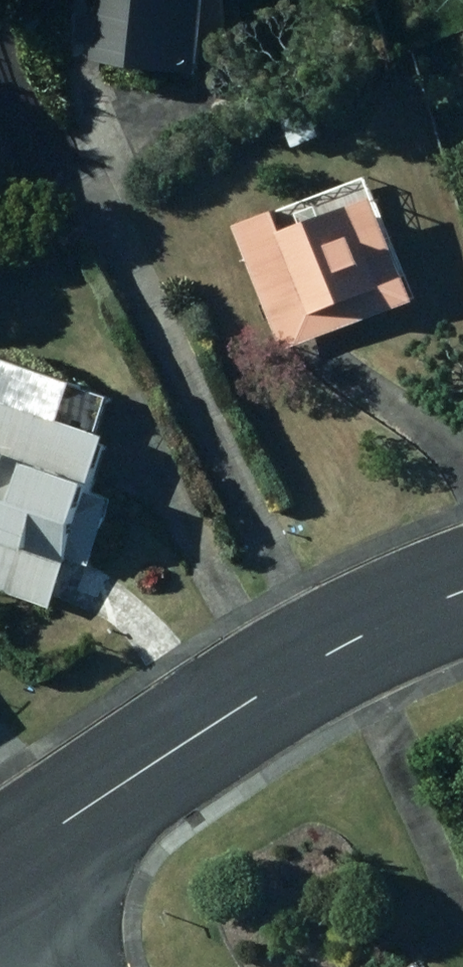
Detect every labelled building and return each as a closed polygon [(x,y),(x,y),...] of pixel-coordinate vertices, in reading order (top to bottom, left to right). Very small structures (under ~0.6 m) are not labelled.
[(82,37),(107,41),(105,53),(211,67),(219,0),(112,0),(111,11),(85,8),(82,37)] [(283,206),(240,222),(287,347),(424,295),(384,191),(290,226),(283,206)] [(100,486),(122,429),(75,412),(89,375),(0,342),(0,448),(100,486)] [(100,486),(0,448),(0,584),(56,605),(75,553),(96,561),(121,494),(100,486)]
